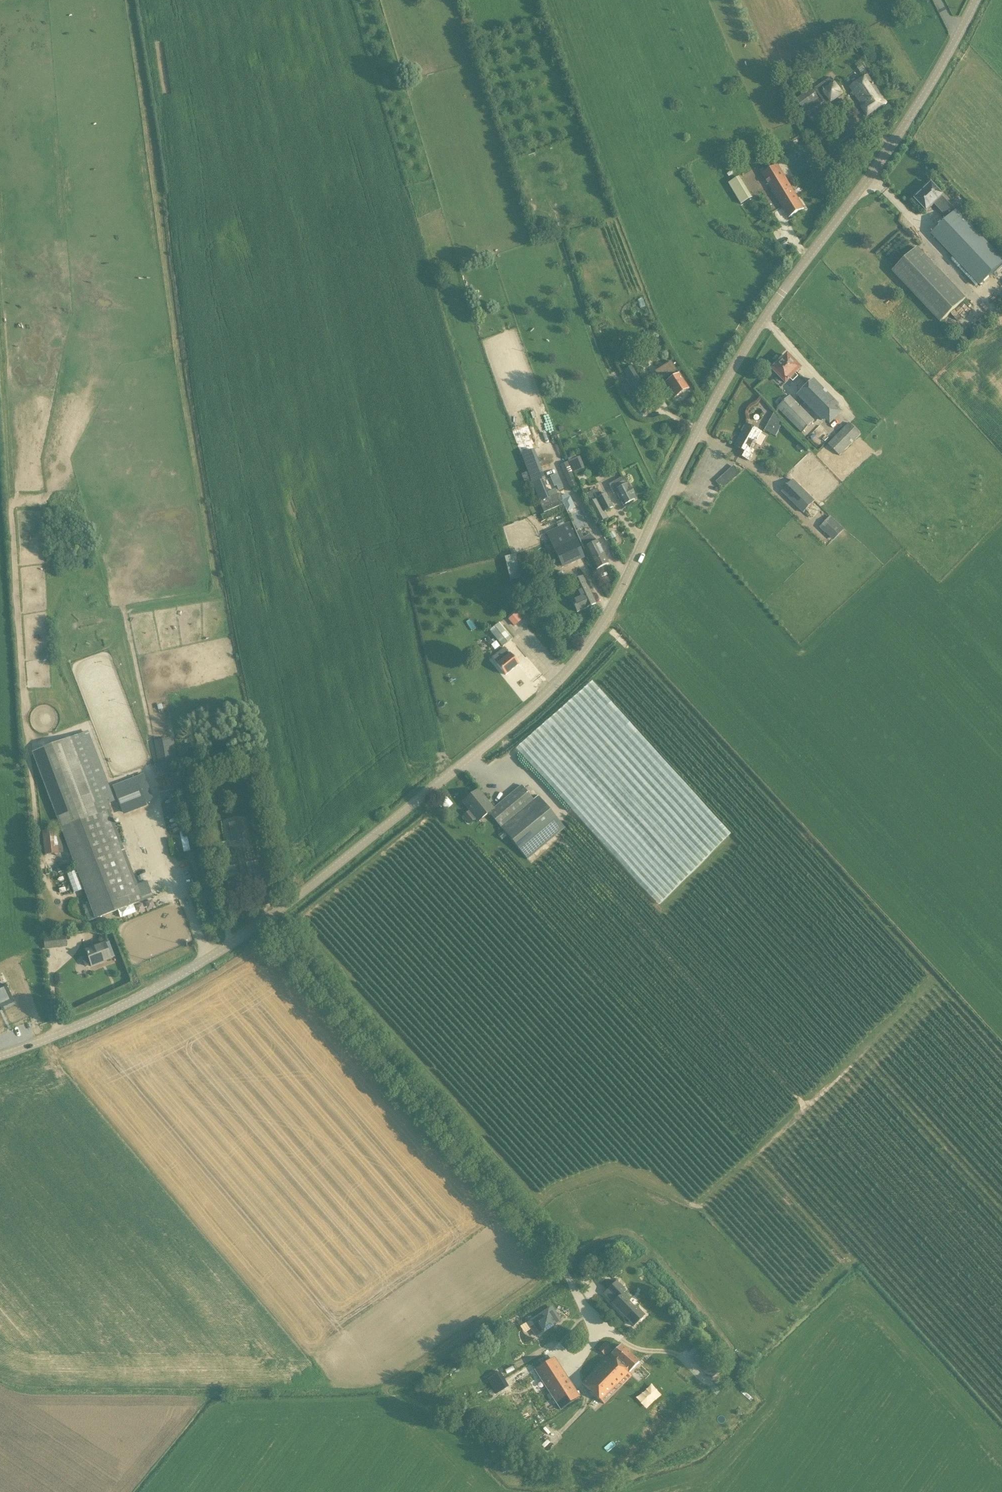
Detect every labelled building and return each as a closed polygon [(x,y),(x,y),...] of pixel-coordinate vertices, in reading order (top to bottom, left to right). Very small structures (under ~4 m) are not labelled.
[(864,63),(861,65),(867,75),(849,88),(862,107),(860,108),(867,118),(888,103),(868,76),(871,73),(864,63)] [(830,77),(814,89),(826,106),(830,103),(831,104),(843,95),(834,82),(830,77)] [(826,108),(820,98),(819,98),(812,89),(796,100),(808,117),(813,113),(815,115),(826,108)] [(804,209),(778,166),(762,175),(788,218),(804,209)] [(740,205),(753,198),(740,175),(728,182),(740,205)] [(949,218),(931,235),(979,286),(1001,264),(1001,259),(957,210),(956,211),(942,196),(943,196),(932,184),(916,199),(927,211),(935,204),(949,218)] [(917,248),(892,272),(940,323),(965,300),(917,248)] [(800,369),(787,356),(773,370),(786,383),(800,369)] [(632,367),(623,373),(636,394),(645,388),(632,367)] [(682,393),(683,393),(686,392),(686,390),(687,390),(677,375),(665,383),(675,398),(682,393)] [(790,395),(777,408),(802,433),(815,420),(802,407),(805,404),(822,422),(839,405),(814,379),(797,396),(798,397),(795,400),(790,395)] [(627,382),(618,388),(621,392),(631,387),(627,382)] [(774,414),(765,430),(777,436),(782,426),(774,414)] [(839,456),(849,446),(860,435),(849,423),(827,444),(839,456)] [(749,454),(750,453),(761,433),(746,425),(735,446),(740,448),(737,454),(749,461),(752,455),(749,454)] [(544,479),(535,456),(533,457),(530,451),(521,454),(523,461),(522,461),(527,473),(521,475),(524,485),(530,482),(531,485),(544,479)] [(570,490),(579,484),(573,474),(582,468),(574,457),(556,470),(570,490)] [(609,485),(614,494),(616,492),(622,506),(634,500),(636,499),(629,484),(627,485),(623,478),(609,485)] [(803,513),(815,501),(793,480),(781,492),(803,513)] [(564,505),(567,511),(575,508),(570,498),(567,495),(559,499),(555,490),(537,498),(543,513),(564,505)] [(613,507),(606,494),(596,499),(586,504),(597,524),(608,518),(604,512),(613,507)] [(819,528),(832,541),(843,529),(830,516),(819,528)] [(562,569),(576,562),(584,558),(568,523),(546,533),(562,569)] [(583,548),(585,548),(595,570),(608,564),(597,542),(590,535),(583,538),(580,530),(576,532),(583,548)] [(502,557),(510,581),(522,577),(514,553),(502,557)] [(595,603),(587,585),(585,582),(580,584),(574,587),(578,596),(571,599),(572,602),(577,612),(595,603)] [(548,608),(543,610),(547,619),(552,617),(548,608)] [(516,613),(508,620),(514,627),(522,621),(521,619),(524,616),(521,612),(517,615),(516,613)] [(511,640),(498,623),(489,631),(503,647),(511,640)] [(505,675),(518,664),(509,654),(505,648),(498,653),(492,658),(496,664),(505,675)] [(95,918),(142,901),(106,804),(112,802),(86,732),(33,752),(59,822),(61,828),(56,829),(42,831),(44,855),(58,853),(63,852),(61,837),(61,830),(62,830),(95,918)] [(174,761),(169,738),(154,741),(158,765),(174,761)] [(472,767),(498,775),(500,769),(474,761),(472,767)] [(111,785),(117,798),(116,799),(123,815),(146,806),(140,789),(134,776),(111,785)] [(528,785),(491,815),(528,860),(565,829),(528,785)] [(485,814),(493,808),(485,799),(478,790),(462,802),(469,810),(463,815),(469,824),(475,819),(476,820),(485,814)] [(243,840),(240,822),(228,824),(232,842),(243,840)] [(65,934),(43,937),(44,950),(66,947),(65,934)] [(91,967),(101,963),(101,962),(110,958),(105,944),(85,951),(91,967)] [(13,1003),(5,983),(0,985),(0,1008),(13,1003)] [(619,1270),(615,1266),(607,1273),(612,1277),(619,1270)] [(616,1281),(607,1290),(616,1299),(611,1304),(633,1326),(645,1315),(636,1306),(635,1308),(628,1301),(630,1300),(624,1293),(626,1291),(616,1281)] [(541,1298),(526,1309),(543,1331),(559,1320),(541,1298)] [(509,1343),(523,1362),(550,1342),(537,1323),(509,1343)] [(598,1350),(604,1356),(611,1349),(605,1343),(598,1350)] [(583,1344),(566,1356),(574,1366),(590,1353),(583,1344)] [(619,1345),(581,1380),(599,1398),(635,1363),(619,1345)] [(720,1369),(701,1351),(693,1359),(712,1378),(720,1369)] [(545,1393),(566,1379),(554,1360),(533,1374),(545,1393)] [(678,1368),(671,1379),(679,1384),(686,1373),(678,1368)] [(499,1383),(494,1376),(483,1384),(487,1390),(499,1383)] [(557,1411),(578,1397),(566,1379),(545,1393),(557,1411)] [(495,1385),(487,1390),(490,1396),(499,1391),(495,1385)]
